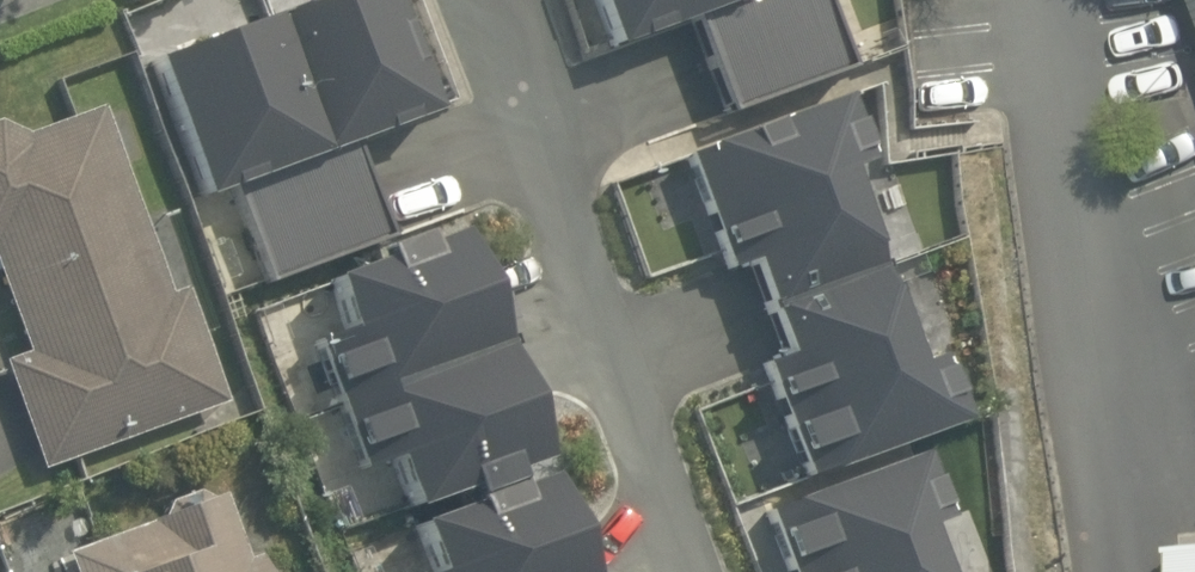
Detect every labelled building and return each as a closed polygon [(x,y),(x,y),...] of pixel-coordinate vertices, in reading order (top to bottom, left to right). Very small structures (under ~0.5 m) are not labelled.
[(149,67),(197,212),(228,201),(257,291),(388,248),(357,153),(434,127),(393,0),(352,0),(149,67)] [(608,64),(695,34),(725,120),(847,78),(821,0),(586,0),(608,64)] [(773,308),(892,271),(837,99),(672,151),(710,270),(756,255),(773,308)] [(106,123),(100,103),(0,137),(0,269),(33,364),(5,373),(43,482),(233,417),(190,291),(167,299),(106,123)] [(892,271),(773,308),(788,355),(757,365),(796,489),(978,431),(955,360),(923,370),(892,271)] [(940,535),(955,530),(934,462),(760,515),(778,571),(951,571),(940,535)] [(68,554),(67,555),(73,571),(278,571),(255,497),(68,554)] [(534,497),(456,522),(469,562),(451,568),(452,571),(559,571),(534,497)] [(1173,527),(1175,571),(1194,571),(1194,526),(1173,527)]
